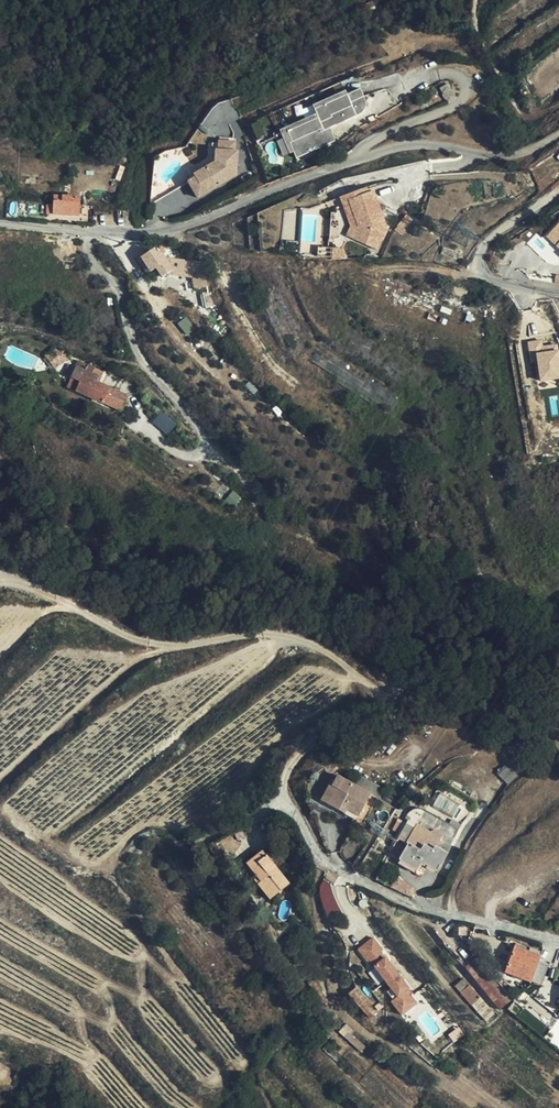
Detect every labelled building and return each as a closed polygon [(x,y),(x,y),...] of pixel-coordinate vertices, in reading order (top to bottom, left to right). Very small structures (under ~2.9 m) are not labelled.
[(343,95),(342,92),(310,111),(312,113),(313,117),(284,134),(289,144),(286,145),(293,161),(332,139),(329,133),(327,134),(325,129),(363,107),(364,101),(357,88),(343,95)] [(310,111),(342,92),(340,88),(308,107),(310,111)] [(289,163),(293,161),(286,145),(289,144),(284,134),(313,117),(312,113),(276,134),(289,163)] [(218,145),(218,153),(215,153),(215,165),(193,177),(194,179),(186,184),(196,200),(235,176),(237,153),(234,153),(234,143),(218,143),(218,145)] [(211,145),(210,161),(190,173),(193,177),(215,165),(215,153),(218,153),(218,145),(211,145)] [(347,201),(363,194),(360,186),(336,197),(352,232),(348,246),(356,248),(360,230),(347,201)] [(363,194),(347,201),(360,230),(356,248),(378,254),(386,226),(368,191),(363,194)] [(78,218),(78,198),(63,197),(63,204),(54,204),(54,217),(78,218)] [(537,227),(547,235),(542,241),(549,247),(545,251),(551,257),(558,247),(558,218),(551,211),(537,227)] [(547,235),(537,227),(533,232),(542,241),(547,235)] [(160,247),(143,257),(152,271),(156,269),(160,278),(170,273),(160,256),(164,253),(160,247)] [(341,249),(318,251),(319,260),(342,258),(341,249)] [(152,271),(143,257),(140,259),(148,273),(152,271)] [(529,340),(531,361),(537,361),(538,381),(558,380),(558,343),(544,345),(543,339),(529,340)] [(66,363),(57,357),(54,352),(45,359),(54,371),(66,363)] [(70,376),(71,377),(80,381),(76,391),(124,413),(128,403),(123,400),(108,394),(113,384),(94,376),(98,367),(87,361),(85,367),(76,363),(70,376)] [(80,381),(71,377),(66,387),(76,391),(80,381)] [(127,391),(113,384),(108,394),(123,400),(127,391)] [(163,410),(154,421),(168,433),(178,422),(163,410)] [(371,788),(335,773),(331,784),(336,786),(330,803),(342,808),(344,803),(362,810),(371,788)] [(336,786),(331,784),(328,783),(322,801),(330,803),(336,786)] [(360,815),(362,810),(344,803),(342,808),(360,815)] [(459,834),(462,829),(451,823),(448,828),(459,834)] [(396,843),(399,844),(405,848),(412,835),(414,833),(405,828),(404,830),(396,843)] [(412,835),(405,848),(420,856),(423,850),(426,845),(427,843),(425,842),(412,835)] [(433,855),(434,852),(435,850),(426,845),(423,850),(433,855)] [(420,856),(405,848),(396,863),(417,875),(422,866),(437,875),(447,858),(434,852),(433,855),(423,850),(420,856)] [(254,887),(264,898),(269,903),(286,883),(275,870),(265,859),(259,853),(246,866),(259,883),(254,887)] [(456,1032),(360,917),(336,936),(430,1052),(456,1032)] [(532,979),(537,959),(538,954),(512,946),(505,972),(532,979)] [(501,1011),(513,1000),(478,956),(466,966),(501,1011)] [(545,962),(537,959),(532,979),(539,981),(545,962)] [(491,1013),(466,985),(457,993),(483,1021),(491,1013)] [(380,1013),(358,988),(350,996),(370,1021),(380,1013)] [(388,1033),(396,1025),(389,1018),(380,1025),(388,1033)] [(275,1033),(276,1034),(287,1025),(282,1020),(275,1033)]
